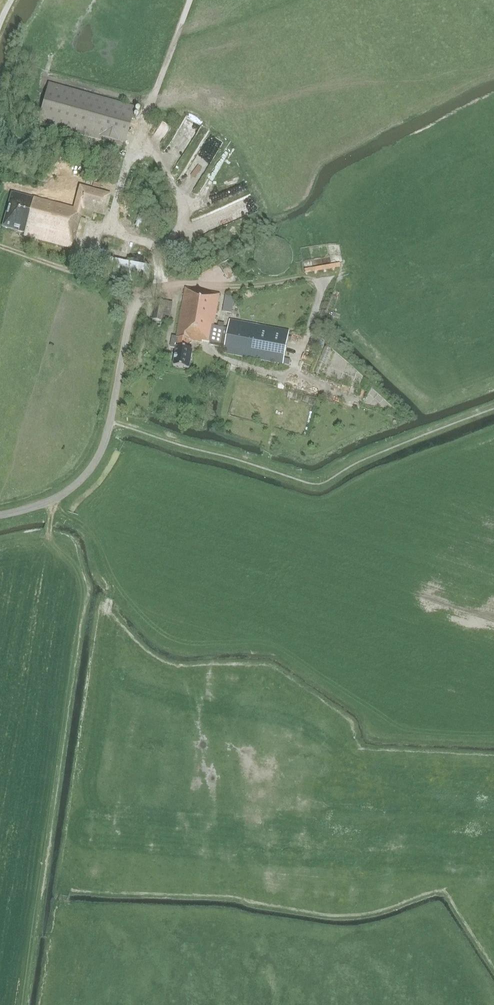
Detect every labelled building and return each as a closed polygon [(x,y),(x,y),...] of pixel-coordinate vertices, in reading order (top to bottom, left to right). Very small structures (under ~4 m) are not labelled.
[(38,122),(124,146),(135,106),(49,83),(38,122)] [(188,128),(200,131),(203,121),(190,118),(188,128)] [(80,186),(76,199),(73,208),(12,194),(12,193),(3,227),(24,233),(23,235),(46,241),(70,248),(72,241),(73,238),(74,238),(80,216),(91,219),(93,211),(105,215),(110,195),(80,186)] [(165,250),(167,263),(176,261),(173,249),(165,250)] [(243,253),(234,258),(241,271),(250,266),(243,253)] [(113,279),(149,285),(151,267),(116,260),(113,279)] [(203,341),(210,342),(210,345),(225,348),(224,353),(283,364),(289,332),(230,320),(228,329),(214,326),(220,294),(185,288),(176,337),(172,336),(170,347),(177,349),(174,366),(189,369),(193,350),(187,349),(189,340),(202,342),(203,341)] [(234,297),(225,296),(222,312),(232,313),(234,297)] [(335,314),(340,299),(334,297),(329,312),(335,314)] [(168,322),(170,306),(165,305),(165,302),(160,301),(156,300),(152,326),(160,327),(161,321),(168,322)]
